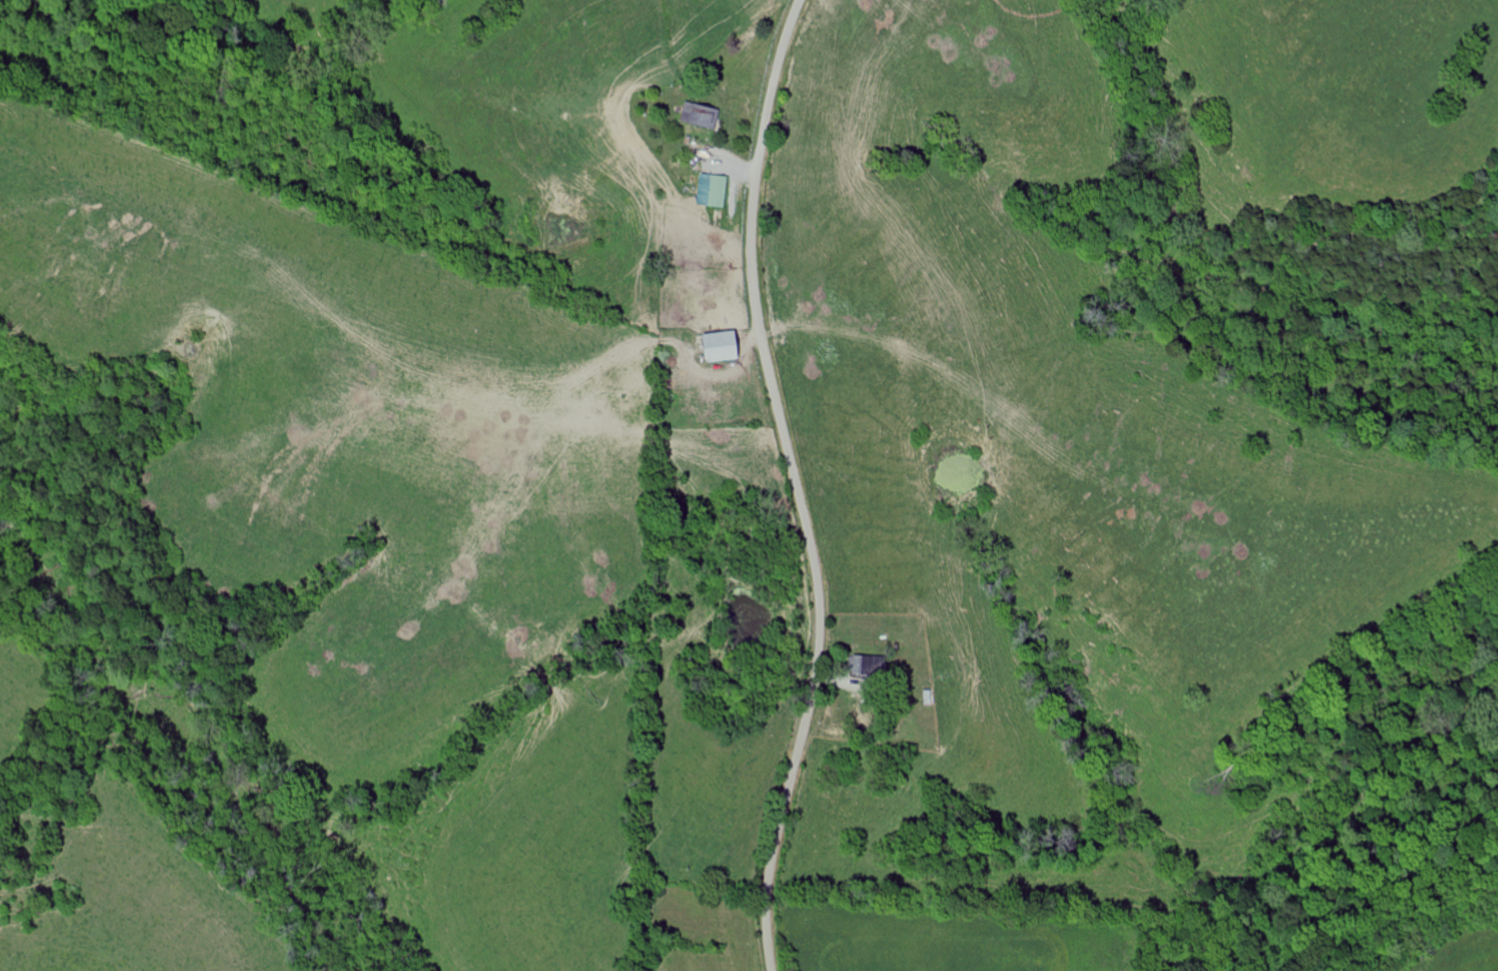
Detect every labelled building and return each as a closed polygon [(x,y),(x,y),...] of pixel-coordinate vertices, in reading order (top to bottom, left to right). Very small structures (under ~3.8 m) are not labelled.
[(723,111),(688,102),(683,122),(717,131),(723,111)] [(711,208),(727,208),(729,177),(713,176),(711,208)] [(712,363),(745,358),(741,330),(708,335),(712,363)] [(853,678),(885,679),(886,656),(853,656),(853,678)]
